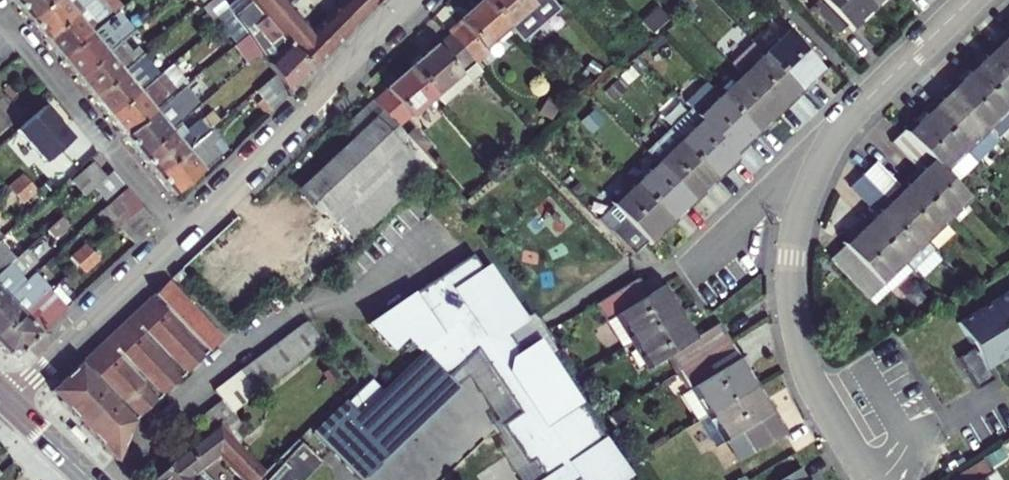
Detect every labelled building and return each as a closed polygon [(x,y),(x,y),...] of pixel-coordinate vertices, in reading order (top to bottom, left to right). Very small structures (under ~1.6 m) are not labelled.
[(10,3),(25,22),(52,0),(13,0),(10,3)] [(25,22),(41,42),(91,0),(52,0),(25,22)] [(95,0),(91,0),(41,42),(57,60),(103,22),(109,17),(95,0)] [(286,47),(306,69),(319,56),(342,33),(325,13),(304,33),(276,0),(249,0),(255,12),(262,20),(252,30),(268,48),(279,39),(286,47)] [(333,0),(335,3),(353,22),(374,0),(333,0)] [(516,22),(495,0),(483,0),(466,16),(467,17),(455,28),(482,58),(494,47),(492,44),(516,22)] [(516,22),(540,0),(495,0),(516,22)] [(875,9),(867,0),(821,0),(822,1),(812,10),(838,37),(849,27),(852,31),(875,9)] [(875,9),(885,0),(867,0),(875,9)] [(335,3),(325,13),(342,33),(353,22),(335,3)] [(112,15),(109,17),(103,22),(57,60),(73,80),(117,43),(127,34),(112,15)] [(445,91),(482,58),(455,28),(418,61),(445,91)] [(259,56),(273,76),(284,91),(306,69),(286,47),(273,59),(266,50),(268,48),(252,30),(245,35),(259,56)] [(1008,62),(1008,30),(1004,35),(1007,38),(996,48),(1008,62)] [(766,54),(806,96),(816,86),(814,83),(823,74),(787,35),(766,54)] [(126,53),(117,43),(73,80),(89,99),(120,73),(129,66),(139,58),(131,48),(126,53)] [(744,75),(781,113),(788,106),(791,109),(806,96),(766,54),(756,44),(733,65),(744,75)] [(1008,105),(1008,62),(996,48),(988,56),(985,53),(971,67),(1008,105)] [(445,91),(453,100),(490,67),(482,58),(445,91)] [(408,125),(445,91),(418,61),(381,95),(408,125)] [(145,84),(129,66),(120,73),(89,99),(104,118),(133,95),(145,84)] [(989,128),(1008,109),(1008,105),(971,67),(958,79),(961,82),(952,90),(989,128)] [(744,75),(722,96),(762,137),(775,125),(772,122),(781,113),(744,75)] [(273,76),(257,90),(270,105),(284,91),(273,76)] [(165,133),(177,124),(209,97),(193,78),(164,101),(161,104),(120,137),(136,157),(165,133)] [(161,104),(145,84),(133,95),(104,118),(107,122),(120,137),(161,104)] [(749,149),(762,137),(722,96),(711,85),(689,107),(693,111),(736,156),(746,146),(749,149)] [(927,108),(979,162),(1001,141),(989,128),(952,90),(943,99),(940,96),(927,108)] [(286,271),(290,276),(431,150),(408,125),(381,95),(358,116),(368,128),(312,180),(338,210),(345,219),(332,230),(325,222),(285,259),(292,266),(286,271)] [(68,138),(41,105),(13,129),(40,161),(68,138)] [(185,133),(177,124),(165,133),(136,157),(151,175),(191,143),(216,123),(224,116),(216,108),(185,133)] [(957,183),(979,162),(927,108),(914,121),(917,124),(908,132),(957,183)] [(736,156),(693,111),(671,132),(720,183),(734,170),(731,166),(739,158),(736,156)] [(221,130),(216,123),(191,143),(151,175),(167,195),(225,147),(215,135),(221,130)] [(708,195),(720,183),(671,132),(649,153),(659,164),(695,201),(704,192),(708,195)] [(909,178),(949,219),(972,198),(957,183),(908,132),(897,143),(917,163),(919,161),(923,165),(909,178)] [(431,150),(290,276),(303,290),(443,164),(431,150)] [(93,182),(99,176),(88,162),(68,179),(80,193),(89,185),(93,182)] [(687,208),(695,201),(659,164),(638,185),(676,225),(690,211),(687,208)] [(928,241),(949,219),(909,178),(896,191),(894,187),(895,185),(876,166),(865,176),(928,241)] [(93,182),(89,185),(100,198),(117,183),(106,170),(99,176),(93,182)] [(865,220),(904,261),(913,270),(936,249),(928,241),(865,176),(853,188),(875,210),(865,220)] [(31,186),(25,179),(10,192),(16,199),(31,186)] [(602,221),(636,256),(652,241),(660,234),(663,237),(676,225),(638,185),(602,221)] [(94,210),(109,228),(115,223),(137,204),(122,186),(94,210)] [(151,222),(137,204),(115,223),(130,240),(151,222)] [(41,227),(55,214),(49,206),(34,219),(41,227)] [(338,210),(325,222),(332,230),(345,219),(338,210)] [(257,300),(286,271),(292,266),(285,259),(245,212),(201,251),(192,259),(234,306),(250,292),(257,300)] [(61,221),(55,214),(41,227),(46,234),(61,221)] [(868,295),(904,261),(865,220),(851,233),(854,236),(833,256),(868,295)] [(63,254),(70,262),(85,249),(79,241),(63,254)] [(19,246),(0,262),(0,291),(7,284),(11,281),(16,277),(13,274),(30,259),(19,246)] [(95,261),(85,249),(70,262),(63,268),(57,273),(68,285),(95,261)] [(371,320),(395,346),(409,333),(427,351),(387,388),(375,375),(318,429),(364,479),(463,386),(453,377),(486,354),(524,416),(508,431),(534,470),(541,466),(550,479),(635,479),(553,359),(544,345),(523,359),(509,338),(529,324),(492,269),(487,273),(476,257),(371,320)] [(7,284),(0,291),(0,322),(21,303),(39,288),(41,286),(26,268),(16,277),(11,281),(7,284)] [(63,406),(105,447),(118,459),(133,420),(134,420),(130,414),(133,412),(137,417),(204,354),(200,349),(204,346),(208,351),(222,337),(170,280),(138,308),(64,377),(71,385),(71,399),(63,406)] [(637,282),(594,309),(605,327),(617,320),(633,345),(681,315),(672,300),(668,302),(662,292),(649,300),(637,282)] [(56,308),(39,288),(21,303),(0,322),(0,350),(9,351),(56,308)] [(961,322),(974,343),(980,338),(984,344),(977,348),(962,357),(982,388),(998,378),(992,368),(1008,357),(1008,292),(961,322)] [(681,315),(633,345),(650,370),(670,358),(681,375),(724,348),(713,331),(694,343),(688,334),(692,331),(681,315)] [(313,316),(289,335),(262,356),(242,372),(258,393),(278,377),(291,367),(305,356),(327,339),(313,316)] [(529,324),(509,338),(523,359),(544,345),(553,359),(562,354),(538,318),(529,324)] [(980,338),(974,343),(977,348),(984,344),(980,338)] [(724,348),(681,375),(708,418),(755,389),(747,376),(743,378),(724,348)] [(486,354),(453,377),(463,386),(476,377),(504,426),(500,431),(503,436),(496,442),(521,479),(550,479),(541,466),(534,470),(508,431),(524,416),(486,354)] [(258,393),(242,372),(219,391),(235,411),(258,393)] [(49,392),(63,406),(71,399),(71,385),(64,377),(49,392)] [(755,389),(708,418),(695,426),(713,454),(727,446),(740,467),(782,441),(769,420),(762,409),(766,406),(755,389)] [(223,420),(175,458),(155,479),(190,479),(197,472),(220,451),(217,448),(231,433),(228,430),(230,429),(223,420)] [(251,452),(231,433),(217,448),(220,451),(233,464),(227,469),(230,473),(251,452)] [(322,458),(296,438),(268,469),(257,479),(306,479),(322,458)] [(251,452),(230,473),(234,477),(240,471),(249,479),(257,479),(268,469),(251,452)] [(997,472),(989,458),(954,479),(985,479),(997,472)] [(788,479),(811,479),(807,474),(804,470),(788,479)] [(1000,470),(997,472),(985,479),(1007,479),(1000,470)]
